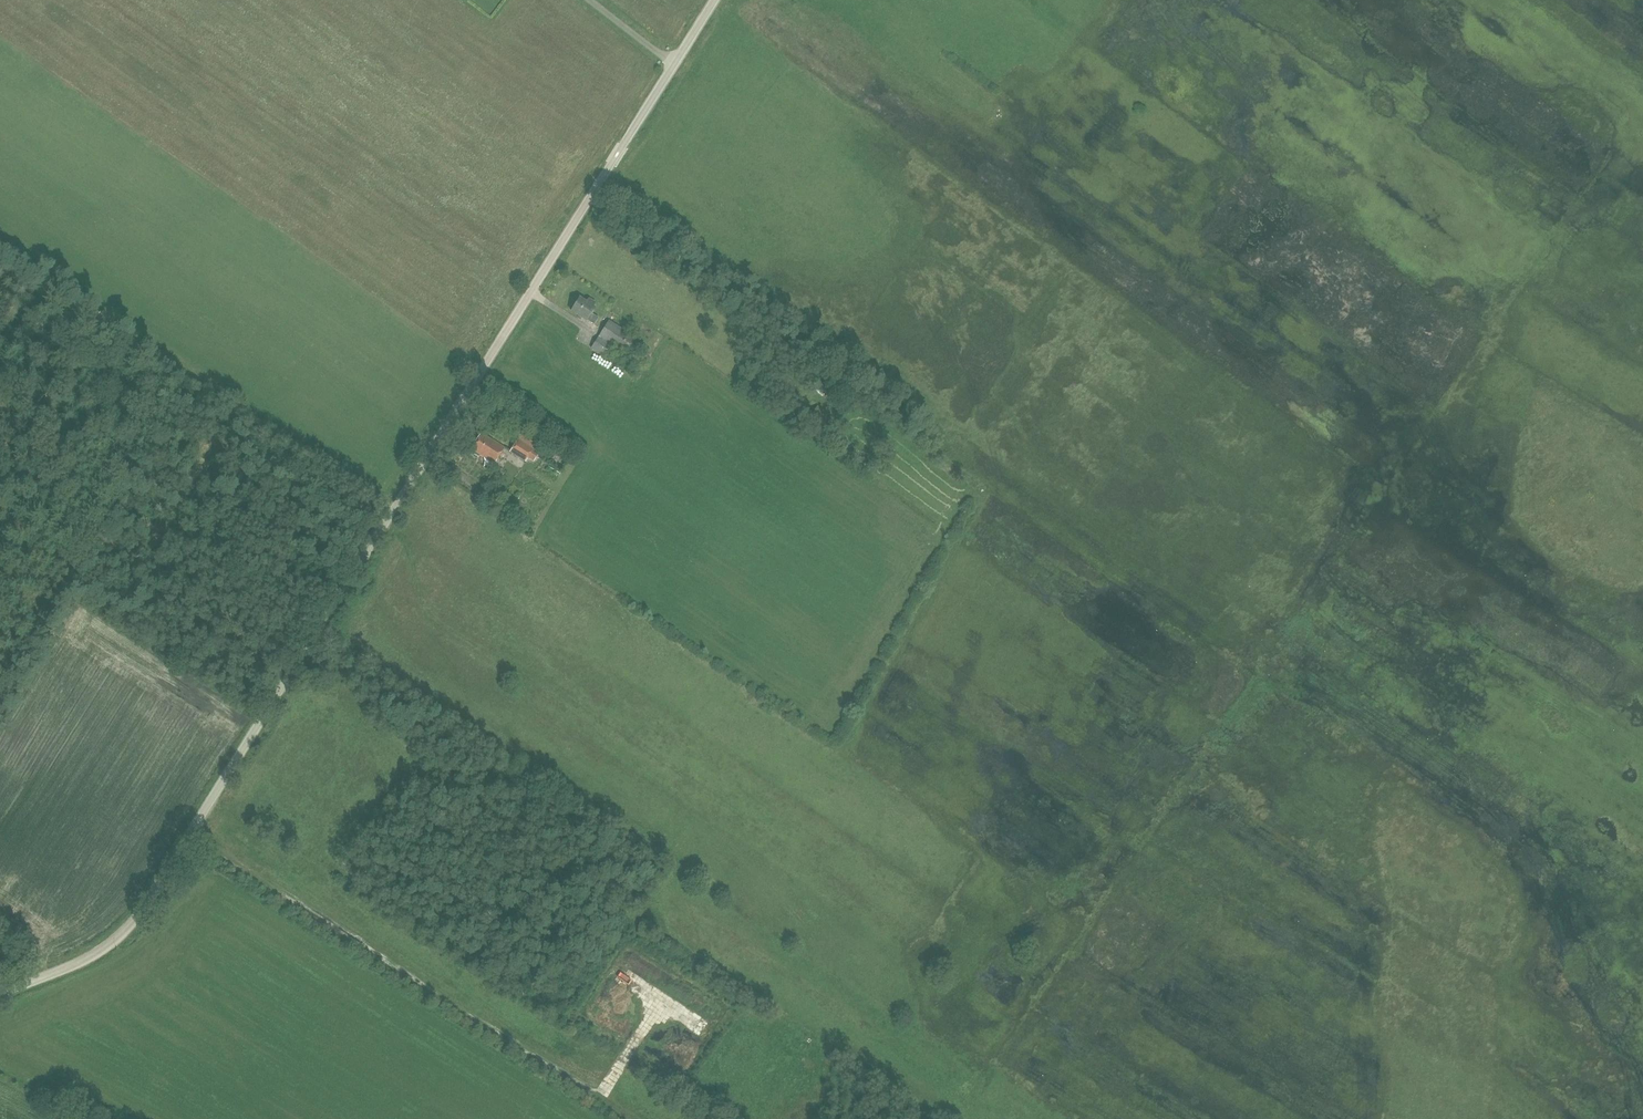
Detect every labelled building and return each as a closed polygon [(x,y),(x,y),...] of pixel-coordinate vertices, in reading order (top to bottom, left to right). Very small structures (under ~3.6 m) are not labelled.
[(590,299),(587,303),(579,298),(571,311),(586,321),(587,320),(594,325),(598,318),(591,313),(595,308),(593,307),(596,303),(590,299)] [(628,355),(638,339),(609,321),(591,348),(603,356),(611,344),(628,355)] [(533,462),(539,453),(536,452),(540,446),(538,445),(539,444),(537,443),(537,442),(518,429),(517,431),(517,440),(518,440),(510,451),(526,461),(528,458),(533,462)] [(494,464),(504,448),(481,433),(471,449),(494,464)] [(169,458),(177,440),(167,435),(159,452),(169,458)]
